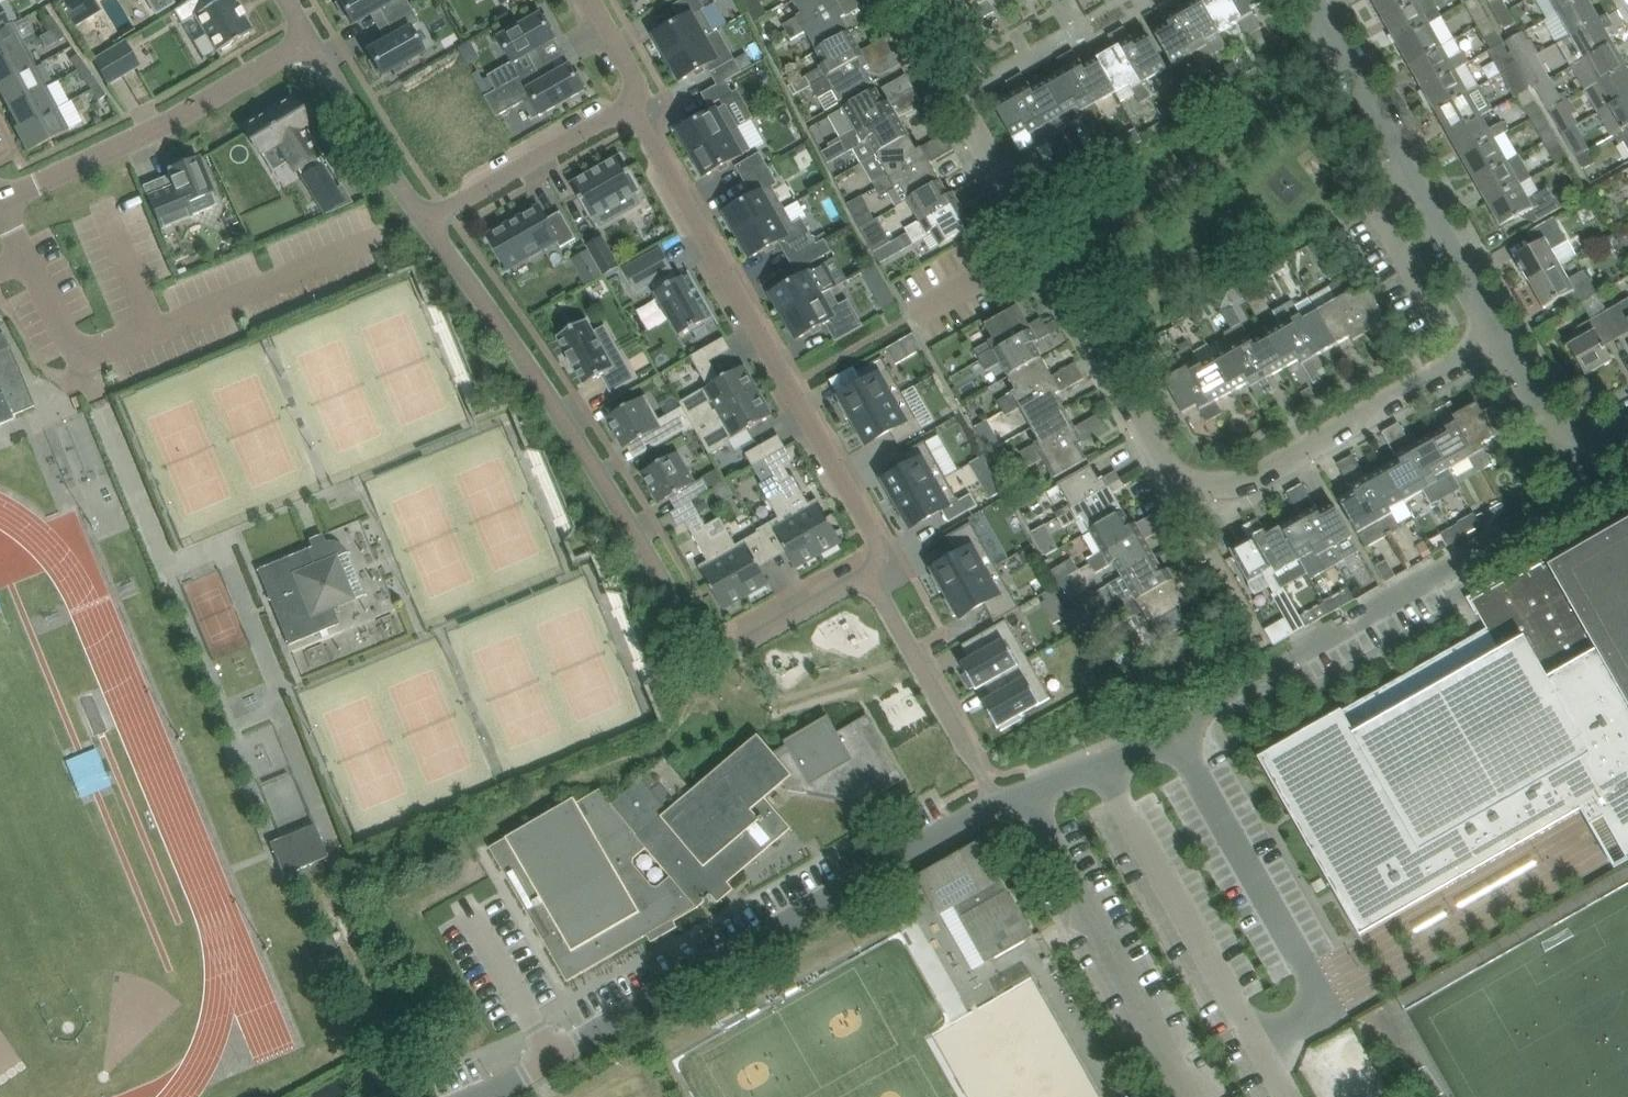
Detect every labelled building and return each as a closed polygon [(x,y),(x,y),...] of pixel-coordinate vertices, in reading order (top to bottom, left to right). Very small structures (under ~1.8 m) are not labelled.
[(55,6),(62,16),(89,0),(64,0),(55,6)] [(155,15),(174,3),(172,0),(146,0),(155,15)] [(221,50),(222,52),(234,45),(233,43),(253,31),(234,0),(192,0),(174,11),(182,25),(193,43),(206,35),(217,53),(221,50)] [(340,2),(337,4),(344,16),(347,14),(352,24),(379,9),(387,22),(411,8),(406,0),(338,0),(340,2)] [(706,38),(715,33),(703,11),(706,9),(701,0),(685,0),(673,7),(682,21),(655,37),(668,60),(706,38)] [(798,36),(794,30),(802,26),(803,28),(841,6),(838,1),(838,0),(796,0),(794,1),(802,15),(784,25),(792,39),(798,36)] [(817,52),(851,33),(843,19),(871,3),(869,0),(840,0),(838,1),(841,6),(803,28),(802,26),(794,30),(798,36),(805,32),(817,52)] [(955,14),(970,5),(979,22),(987,18),(980,6),(983,4),(980,0),(948,0),(955,14)] [(987,18),(995,13),(988,1),(990,0),(980,0),(983,4),(980,6),(987,18)] [(1220,33),(1201,0),(1182,11),(1176,0),(1173,0),(1167,3),(1174,15),(1176,14),(1198,52),(1202,50),(1209,64),(1216,60),(1213,55),(1227,47),(1220,34),(1220,33)] [(1252,34),(1255,33),(1246,18),(1244,20),(1233,0),(1201,0),(1220,33),(1239,22),(1248,37),(1252,34)] [(1244,20),(1246,18),(1255,33),(1262,28),(1251,9),(1266,1),(1265,0),(1233,0),(1244,20)] [(1384,20),(1416,1),(1415,0),(1372,0),(1384,20)] [(1498,17),(1509,11),(1503,0),(1498,0),(1490,4),(1498,17)] [(1558,14),(1582,0),(1550,0),(1558,14)] [(1607,16),(1600,20),(1588,0),(1582,0),(1558,14),(1571,36),(1607,16)] [(1397,43),(1430,25),(1443,17),(1437,7),(1424,14),(1416,1),(1384,20),(1397,43)] [(1174,15),(1167,3),(1160,8),(1169,24),(1155,33),(1173,66),(1194,54),(1202,68),(1209,64),(1202,50),(1198,52),(1176,14),(1174,15)] [(1478,26),(1489,20),(1482,7),(1471,14),(1478,26)] [(394,36),(367,51),(373,60),(370,62),(377,74),(380,73),(381,75),(393,69),(395,72),(411,62),(410,59),(423,52),(409,28),(419,23),(411,8),(387,22),(394,36)] [(1516,23),(1509,11),(1498,17),(1505,29),(1516,23)] [(43,20),(51,31),(58,26),(51,15),(43,20)] [(489,76),(497,91),(537,68),(529,55),(556,40),(550,30),(553,28),(546,16),(543,18),(542,15),(500,39),(514,62),(489,76)] [(1607,16),(1571,36),(1572,37),(1555,46),(1558,51),(1556,55),(1560,62),(1567,62),(1570,69),(1580,64),(1614,45),(1605,30),(1612,26),(1607,16)] [(1410,65),(1442,47),(1455,39),(1443,17),(1430,25),(1397,43),(1410,65)] [(1497,33),(1489,20),(1478,26),(1486,39),(1497,33)] [(7,26),(7,27),(0,31),(0,58),(24,45),(13,23),(7,26)] [(58,26),(51,31),(58,42),(66,37),(58,26)] [(1134,44),(1125,28),(1117,32),(1124,44),(1121,46),(1143,84),(1140,85),(1148,99),(1155,95),(1147,81),(1168,69),(1149,36),(1134,44)] [(706,38),(668,60),(680,82),(707,67),(711,74),(735,60),(719,31),(715,33),(706,38)] [(1124,44),(1117,32),(1109,37),(1116,49),(1097,59),(1116,92),(1130,84),(1136,94),(1141,103),(1148,99),(1140,85),(1143,84),(1121,46),(1124,44)] [(814,91),(815,91),(821,87),(818,81),(825,76),(827,79),(864,58),(862,52),(851,33),(817,52),(825,66),(806,77),(814,91)] [(1517,49),(1513,52),(1520,64),(1535,55),(1522,33),(1511,39),(1517,49)] [(818,81),(821,87),(815,91),(820,99),(833,91),(840,103),(855,96),(874,85),(866,70),(894,54),(885,39),(862,52),(864,58),(827,79),(825,76),(818,81)] [(125,40),(92,60),(108,86),(140,67),(125,40)] [(471,40),(458,48),(462,55),(475,48),(471,40)] [(1490,51),(1502,74),(1520,64),(1513,52),(1509,54),(1503,43),(1490,51)] [(30,70),(36,67),(24,45),(0,58),(0,85),(30,69),(30,70)] [(1614,45),(1580,64),(1570,69),(1569,70),(1581,92),(1593,85),(1626,67),(1614,45)] [(1465,52),(1450,61),(1442,47),(1410,65),(1423,90),(1467,65),(1471,63),(1465,52)] [(1083,67),(1076,55),(1074,51),(1065,56),(1073,68),(1071,70),(1092,106),(1089,107),(1097,121),(1105,117),(1097,103),(1116,92),(1097,59),(1083,67)] [(70,60),(78,70),(85,65),(78,55),(70,60)] [(1535,55),(1520,64),(1528,77),(1543,69),(1535,55)] [(1073,68),(1065,56),(1058,60),(1065,72),(1047,82),(1065,115),(1071,124),(1085,116),(1090,125),(1097,121),(1089,107),(1092,106),(1071,70),(1073,68)] [(742,72),(735,60),(711,74),(718,86),(727,81),(742,72)] [(1532,84),(1528,77),(1520,64),(1502,74),(1516,98),(1530,90),(1532,84)] [(93,76),(85,65),(78,70),(85,81),(93,76)] [(1467,65),(1423,90),(1436,112),(1468,93),(1479,87),(1467,65)] [(537,68),(497,91),(486,97),(497,117),(524,102),(534,120),(585,91),(583,88),(586,86),(579,74),(576,76),(571,66),(544,82),(537,68)] [(1593,85),(1581,92),(1595,117),(1597,116),(1607,110),(1627,98),(1627,70),(1626,67),(1593,85)] [(9,107),(41,90),(40,89),(30,70),(30,69),(0,85),(0,90),(9,107)] [(1536,83),(1538,86),(1549,80),(1554,77),(1550,70),(1545,73),(1547,76),(1536,83)] [(1023,74),(1014,78),(1022,90),(1020,91),(1041,129),(1037,131),(1046,145),(1054,141),(1046,126),(1065,115),(1047,82),(1032,90),(1023,74)] [(1221,74),(1214,79),(1220,90),(1228,85),(1221,74)] [(1039,149),(1046,145),(1037,131),(1041,129),(1020,91),(1022,90),(1014,78),(1007,83),(1014,95),(995,106),(1014,139),(1028,130),(1039,149)] [(1562,103),(1549,80),(1538,86),(1551,109),(1562,103)] [(734,93),(727,81),(718,86),(702,95),(710,107),(734,93)] [(99,101),(106,96),(99,85),(92,90),(99,101)] [(46,86),(40,89),(41,90),(9,107),(20,127),(20,128),(58,108),(46,86)] [(1436,112),(1449,135),(1482,117),(1493,111),(1479,87),(1436,112)] [(1197,88),(1189,93),(1195,104),(1203,99),(1197,88)] [(914,89),(889,103),(886,105),(877,90),(858,101),(847,108),(860,132),(895,112),(899,118),(922,105),(914,89)] [(1607,110),(1597,116),(1609,138),(1620,131),(1627,127),(1627,98),(1607,110)] [(298,170),(318,158),(319,157),(302,129),(306,126),(290,99),(263,115),(262,113),(247,123),(248,125),(245,127),(261,154),(278,144),(289,162),(295,172),(298,170)] [(1562,104),(1562,103),(1551,109),(1564,132),(1576,126),(1570,116),(1576,113),(1569,100),(1562,104)] [(1525,107),(1532,119),(1543,113),(1536,101),(1525,107)] [(680,133),(692,155),(730,133),(730,134),(740,129),(726,105),(679,133),(679,134),(680,133)] [(1165,106),(1158,110),(1164,120),(1175,114),(1171,108),(1165,106)] [(28,151),(69,130),(70,130),(58,108),(20,128),(20,127),(16,129),(28,151)] [(850,151),(854,149),(863,163),(876,156),(881,153),(910,137),(899,118),(895,112),(860,132),(858,134),(859,136),(852,140),(849,134),(842,138),(845,142),(845,143),(850,151)] [(1551,126),(1543,113),(1532,119),(1540,133),(1551,126)] [(1482,117),(1449,135),(1462,157),(1494,138),(1508,130),(1503,122),(1489,130),(1482,117)] [(1564,132),(1578,156),(1589,149),(1576,126),(1564,132)] [(1611,136),(1617,146),(1622,143),(1627,153),(1627,127),(1620,131),(1611,136)] [(730,133),(692,155),(704,176),(704,178),(743,156),(752,150),(740,129),(730,134),(730,133)] [(1134,130),(1127,134),(1134,146),(1141,143),(1138,137),(1134,130)] [(955,151),(946,135),(918,151),(910,137),(881,153),(895,177),(928,158),(931,164),(955,151)] [(842,137),(830,144),(833,149),(845,142),(842,138),(842,137)] [(1462,157),(1475,181),(1508,163),(1494,138),(1462,157)] [(1557,163),(1568,157),(1561,144),(1550,150),(1557,163)] [(833,149),(823,154),(829,164),(838,158),(833,149)] [(1589,149),(1578,156),(1585,169),(1596,162),(1589,149)] [(744,179),(768,166),(761,153),(737,167),(744,179)] [(617,204),(623,215),(642,204),(636,194),(641,191),(622,156),(572,184),(591,219),(617,204)] [(1508,163),(1475,181),(1488,203),(1521,185),(1530,179),(1531,178),(1519,157),(1517,157),(1508,163)] [(159,192),(147,197),(150,205),(156,218),(160,230),(218,206),(213,194),(198,158),(179,165),(168,170),(167,170),(167,171),(168,173),(169,176),(155,182),(159,192)] [(898,208),(909,202),(942,183),(931,164),(928,158),(895,177),(890,179),(892,183),(885,186),(881,180),(874,183),(877,187),(882,197),(889,193),(898,208)] [(738,236),(785,209),(773,188),(778,184),(768,166),(744,179),(754,197),(725,214),(738,236)] [(920,221),(914,225),(918,232),(924,229),(922,225),(960,204),(964,210),(977,202),(987,196),(978,181),(950,197),(942,183),(909,202),(920,221)] [(325,215),(353,203),(342,185),(336,189),(317,200),(316,201),(325,215)] [(1528,211),(1535,223),(1560,209),(1548,188),(1529,199),(1521,185),(1488,203),(1501,227),(1516,219),(1516,220),(1520,218),(1519,216),(1528,211)] [(914,225),(906,229),(908,232),(914,244),(933,233),(941,248),(975,229),(988,221),(987,220),(977,202),(964,210),(960,204),(922,225),(924,229),(918,232),(914,225)] [(548,220),(540,206),(490,235),(510,269),(560,241),(563,247),(577,239),(562,212),(548,220)] [(780,243),(790,261),(817,245),(803,219),(794,224),(785,209),(738,236),(751,259),(780,243)] [(1523,272),(1529,283),(1561,265),(1576,256),(1554,218),(1528,233),(1529,234),(1533,232),(1539,243),(1515,257),(1520,267),(1519,268),(1521,273),(1523,272)] [(907,234),(895,241),(902,252),(913,245),(907,234)] [(602,237),(587,246),(604,276),(620,268),(602,237)] [(825,240),(817,245),(790,261),(797,273),(832,253),(825,240)] [(636,264),(648,285),(651,284),(657,293),(656,293),(681,336),(689,332),(693,339),(711,329),(707,322),(708,321),(707,320),(713,317),(715,316),(691,274),(690,275),(684,279),(683,278),(679,280),(674,271),(662,249),(636,264)] [(810,273),(771,295),(785,318),(823,296),(832,291),(848,281),(836,258),(819,268),(810,273)] [(596,262),(579,272),(586,284),(602,274),(596,262)] [(1561,265),(1529,283),(1544,309),(1569,295),(1575,306),(1571,308),(1572,309),(1597,295),(1583,270),(1568,279),(1561,265)] [(876,266),(863,273),(872,289),(885,282),(876,266)] [(1355,297),(1344,278),(1337,282),(1345,296),(1342,298),(1364,336),(1362,337),(1368,349),(1376,345),(1369,333),(1389,322),(1370,289),(1355,297)] [(1362,337),(1364,336),(1342,298),(1345,296),(1337,282),(1331,286),(1338,298),(1318,309),(1338,345),(1351,337),(1361,354),(1368,349),(1362,337)] [(832,291),(785,318),(797,340),(826,324),(836,342),(864,326),(849,300),(840,306),(832,291)] [(1607,311),(1619,333),(1627,329),(1627,300),(1607,311)] [(1288,303),(1286,304),(1293,317),(1291,319),(1313,357),(1311,359),(1319,371),(1323,379),(1324,378),(1320,371),(1325,368),(1319,356),(1338,345),(1318,309),(1303,317),(1297,305),(1288,303)] [(1273,312),(1280,324),(1267,332),(1287,367),(1300,360),(1314,384),(1323,379),(1311,359),(1313,357),(1291,319),(1293,317),(1286,304),(1280,308),(1273,312)] [(1035,332),(1046,326),(1042,319),(1030,326),(1019,306),(986,325),(994,340),(975,351),(976,352),(979,358),(993,349),(995,352),(1033,330),(1035,332)] [(1202,311),(1193,316),(1197,324),(1202,321),(1204,315),(1202,311)] [(1602,343),(1619,333),(1607,311),(1578,328),(1584,337),(1569,345),(1587,377),(1613,362),(1602,343)] [(635,379),(618,348),(606,355),(587,321),(559,337),(569,355),(568,355),(575,368),(576,367),(586,386),(603,376),(612,392),(635,379)] [(1235,327),(1242,341),(1240,342),(1261,380),(1260,381),(1267,395),(1274,391),(1267,379),(1287,367),(1267,332),(1252,341),(1242,323),(1235,327)] [(1042,358),(1034,344),(1051,335),(1046,326),(1035,332),(1033,330),(995,352),(993,349),(979,358),(980,360),(983,364),(986,370),(1000,362),(1009,377),(1042,358)] [(1249,383),(1258,400),(1267,395),(1260,381),(1261,380),(1240,342),(1242,341),(1235,327),(1228,331),(1236,345),(1216,356),(1236,391),(1249,383)] [(13,420),(11,416),(34,406),(16,363),(3,333),(0,335),(0,426),(13,420)] [(1216,402),(1236,391),(1216,356),(1201,364),(1191,347),(1184,351),(1192,364),(1189,366),(1211,403),(1209,404),(1216,417),(1223,414),(1216,402)] [(681,403),(695,428),(758,392),(744,367),(721,380),(704,350),(692,357),(709,387),(681,403)] [(1198,406),(1207,423),(1216,417),(1209,404),(1211,403),(1189,366),(1192,364),(1184,351),(1177,355),(1185,369),(1164,381),(1183,414),(1198,406)] [(852,418),(854,422),(903,394),(883,358),(857,372),(864,384),(840,398),(842,401),(838,404),(848,420),(852,418)] [(1007,415),(1014,411),(1010,403),(1017,399),(1019,403),(1056,382),(1053,377),(1042,358),(1009,377),(1016,391),(999,401),(1007,415)] [(1014,411),(1021,407),(1033,427),(1065,409),(1057,395),(1085,379),(1076,364),(1053,377),(1056,382),(1019,403),(1017,399),(1010,403),(1014,411)] [(758,392),(695,428),(711,456),(728,446),(726,443),(772,416),(758,392)] [(924,429),(903,394),(854,422),(867,446),(891,432),(898,444),(924,429)] [(696,430),(695,428),(683,407),(660,420),(647,396),(609,418),(620,439),(625,448),(626,449),(627,448),(628,447),(644,439),(651,451),(684,432),(686,436),(696,430)] [(1452,403),(1445,407),(1451,418),(1453,417),(1475,455),(1479,453),(1487,467),(1493,464),(1482,445),(1497,437),(1478,404),(1458,415),(1452,403)] [(1451,418),(1445,407),(1436,412),(1445,428),(1432,436),(1451,469),(1470,458),(1478,473),(1487,467),(1479,453),(1475,455),(1453,417),(1451,418)] [(1030,466),(1037,462),(1033,456),(1041,451),(1042,453),(1079,433),(1076,428),(1065,409),(1033,427),(1041,441),(1022,452),(1030,466)] [(1056,479),(1069,472),(1088,461),(1080,446),(1108,430),(1099,415),(1076,428),(1079,433),(1042,453),(1041,451),(1033,456),(1037,462),(1044,458),(1056,479)] [(1384,432),(1400,460),(1386,468),(1405,501),(1424,490),(1427,496),(1435,492),(1431,486),(1429,487),(1408,450),(1413,447),(1399,423),(1384,432)] [(1413,447),(1408,450),(1429,487),(1431,486),(1435,492),(1427,496),(1432,505),(1447,496),(1461,488),(1450,469),(1451,469),(1432,436),(1413,447)] [(897,506),(946,478),(926,442),(900,456),(907,468),(883,482),(897,506)] [(753,467),(766,460),(769,458),(762,446),(746,455),(753,467)] [(662,504),(663,503),(670,499),(692,487),(698,498),(710,491),(704,479),(695,484),(678,454),(643,473),(655,494),(660,503),(661,504),(662,504)] [(1354,492),(1339,501),(1366,548),(1386,537),(1382,528),(1389,524),(1385,517),(1383,518),(1362,481),(1367,479),(1354,456),(1338,465),(1354,492)] [(775,478),(819,555),(842,542),(818,500),(809,505),(794,477),(792,478),(785,466),(772,473),(775,478)] [(1071,504),(1059,511),(1056,513),(1060,519),(1074,511),(1073,508),(1110,487),(1109,485),(1121,479),(1117,472),(1100,481),(1092,467),(1060,485),(1071,504)] [(1389,524),(1382,528),(1386,537),(1401,529),(1390,510),(1405,501),(1386,468),(1367,479),(1362,481),(1383,518),(1385,517),(1389,524)] [(819,555),(775,478),(760,486),(779,519),(757,532),(759,534),(764,542),(777,534),(796,568),(819,555)] [(946,478),(897,506),(910,530),(960,502),(946,478)] [(1084,516),(1092,531),(1124,513),(1114,494),(1125,487),(1121,479),(1109,485),(1110,487),(1073,508),(1074,511),(1060,519),(1065,527),(1084,516)] [(998,481),(985,488),(991,500),(1005,492),(998,481)] [(1303,484),(1287,493),(1301,517),(1307,513),(1318,534),(1327,550),(1325,552),(1328,558),(1335,554),(1340,563),(1360,552),(1352,536),(1333,504),(1319,512),(1303,484)] [(970,511),(978,506),(971,494),(964,499),(970,511)] [(703,496),(693,502),(698,512),(709,506),(703,496)] [(1160,511),(1132,527),(1124,513),(1092,531),(1103,550),(1096,554),(1099,560),(1105,556),(1104,554),(1142,533),(1146,540),(1169,527),(1160,511)] [(1307,513),(1301,517),(1283,527),(1302,560),(1315,552),(1326,571),(1340,563),(1335,554),(1328,558),(1325,552),(1327,550),(1318,534),(1307,513)] [(700,515),(686,523),(708,563),(700,568),(724,610),(747,597),(707,527),(700,515)] [(750,550),(764,542),(759,534),(737,546),(721,519),(707,527),(747,597),(770,584),(750,550)] [(1268,535),(1267,534),(1258,519),(1252,522),(1261,539),(1258,540),(1278,574),(1275,576),(1282,588),(1287,585),(1285,580),(1289,578),(1292,584),(1308,575),(1309,577),(1310,576),(1301,560),(1302,560),(1283,527),(1268,535)] [(1250,540),(1230,551),(1249,584),(1264,576),(1274,594),(1272,596),(1284,618),(1286,621),(1266,632),(1274,645),(1274,646),(1292,636),(1307,628),(1306,627),(1300,616),(1285,589),(1283,590),(1282,588),(1275,576),(1278,574),(1258,540),(1261,539),(1258,534),(1252,522),(1243,528),(1250,540)] [(1551,567),(1547,559),(1471,602),(1487,629),(1259,759),(1360,937),(1581,811),(1614,869),(1627,861),(1627,523),(1551,567)] [(945,590),(947,595),(996,566),(972,524),(946,538),(957,557),(933,571),(935,574),(931,576),(941,593),(945,590)] [(1459,524),(1451,528),(1458,540),(1465,536),(1461,529),(1459,524)] [(1092,562),(1097,573),(1116,562),(1124,576),(1156,558),(1146,540),(1142,534),(1142,533),(1141,534),(1104,554),(1105,556),(1099,560),(1096,554),(1089,558),(1092,562)] [(257,570),(283,632),(296,627),(302,640),(339,624),(333,608),(354,599),(337,557),(347,552),(345,548),(342,545),(338,543),(334,541),(329,541),(325,542),(308,549),(257,570)] [(1113,583),(1108,585),(1119,605),(1128,600),(1131,606),(1138,602),(1137,600),(1174,579),(1178,586),(1201,573),(1192,557),(1164,573),(1156,558),(1124,576),(1113,583)] [(995,623),(1020,608),(996,566),(947,595),(949,598),(945,601),(954,617),(958,615),(960,618),(984,605),(995,623)] [(1061,566),(1049,572),(1056,584),(1067,577),(1061,566)] [(1131,606),(1128,600),(1119,605),(1128,620),(1147,609),(1164,640),(1190,625),(1181,610),(1189,605),(1178,586),(1174,579),(1137,600),(1138,602),(1131,606)] [(1053,589),(1042,595),(1046,602),(1057,596),(1053,589)] [(1332,597),(1324,601),(1324,602),(1331,613),(1338,609),(1332,597)] [(962,665),(967,675),(964,677),(971,689),(974,688),(976,691),(1005,675),(1029,661),(1007,621),(983,635),(990,649),(962,665)] [(296,627),(283,632),(289,645),(302,640),(296,627)] [(1005,675),(1012,687),(984,704),(998,729),(1001,727),(1003,730),(1022,720),(1020,717),(1051,699),(1029,661),(1005,675)] [(792,776),(783,784),(789,791),(806,794),(815,788),(818,793),(838,796),(843,793),(859,796),(858,800),(867,801),(905,779),(868,716),(835,735),(828,722),(790,744),(794,751),(779,760),(792,776)] [(779,760),(759,736),(694,791),(666,758),(613,804),(601,790),(578,804),(575,799),(490,848),(568,982),(652,934),(659,936),(666,932),(668,924),(701,905),(712,896),(712,895),(715,892),(790,829),(765,799),(766,798),(768,799),(773,795),(771,794),(783,784),(792,776),(779,760)] [(67,759),(80,796),(111,786),(99,749),(67,759)] [(283,876),(291,873),(328,857),(314,825),(270,843),(283,876)] [(1009,892),(1006,887),(1002,879),(981,841),(917,877),(939,915),(954,906),(961,919),(987,964),(1035,936),(1010,891),(1009,892)]
